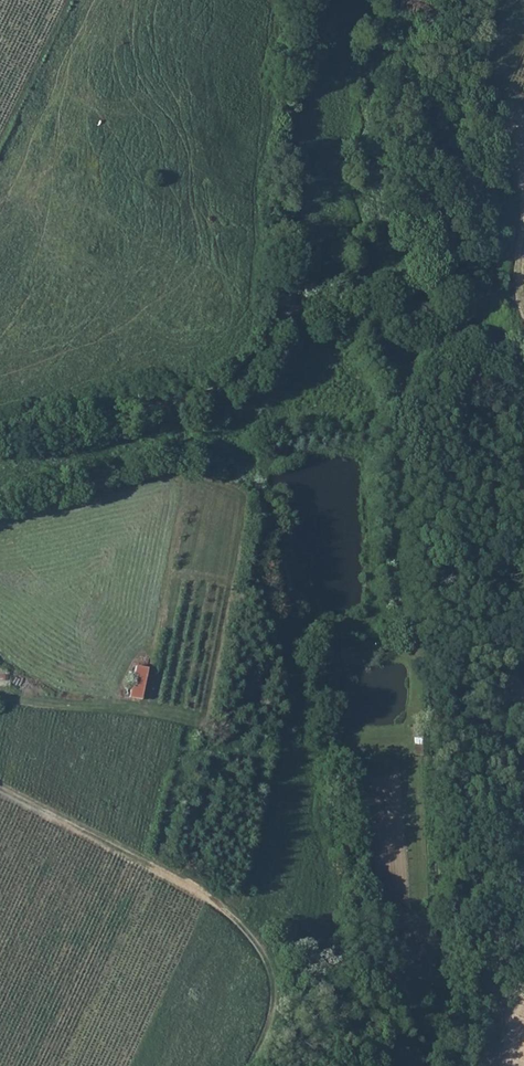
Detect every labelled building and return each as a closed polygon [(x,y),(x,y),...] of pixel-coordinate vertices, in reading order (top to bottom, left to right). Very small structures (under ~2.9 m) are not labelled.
[(145,699),(148,667),(135,665),(132,698),(145,699)]
